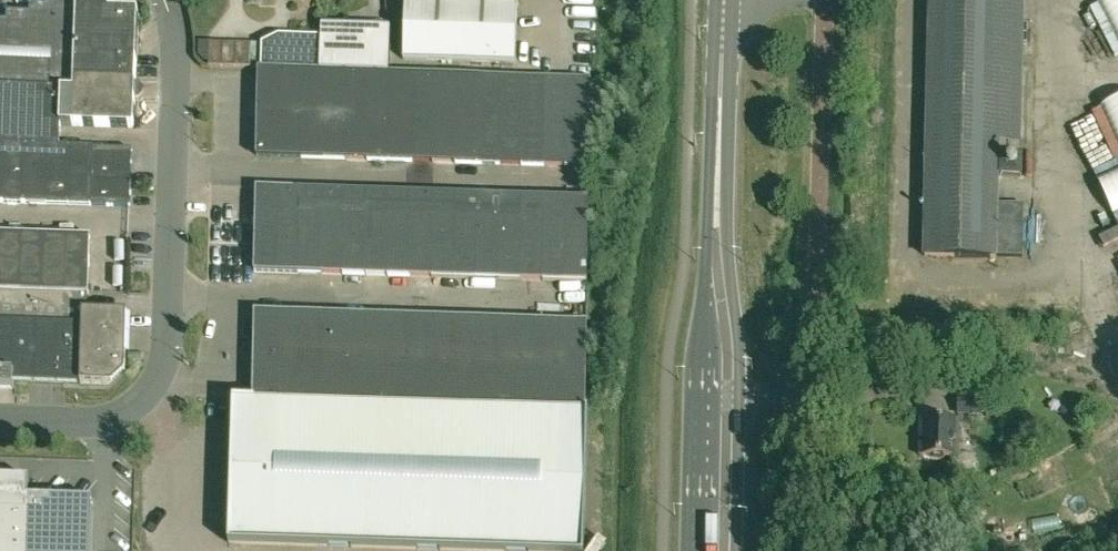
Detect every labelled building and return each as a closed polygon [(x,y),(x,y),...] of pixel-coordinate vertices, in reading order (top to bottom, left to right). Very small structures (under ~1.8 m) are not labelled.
[(130,208),(131,162),(125,162),(125,150),(60,148),(60,126),(134,128),(137,30),(138,12),(129,11),(116,11),(110,11),(110,0),(53,0),(53,6),(30,5),(30,14),(7,13),(7,22),(0,22),(0,203),(130,208)] [(405,60),(526,64),(528,0),(406,0),(405,60)] [(924,256),(995,258),(995,256),(1022,257),(1023,206),(996,205),(997,177),(1022,179),(1023,156),(997,155),(997,141),(1018,142),(1022,0),(930,0),(924,256)] [(323,26),(322,37),(321,70),(366,72),(367,27),(323,26)] [(279,69),(321,70),(322,37),(280,35),(279,69)] [(263,44),(210,43),(210,68),(215,68),(259,69),(263,69),(263,44)] [(321,70),(279,69),(263,69),(259,69),(258,157),(591,167),(593,78),(366,72),(321,70)] [(256,272),(589,281),(591,197),(257,188),(256,272)] [(89,293),(91,236),(0,233),(0,290),(89,293)] [(0,290),(0,388),(13,388),(14,380),(30,380),(63,381),(81,382),(81,384),(108,384),(125,368),(126,362),(127,312),(83,311),(83,306),(89,306),(89,293),(0,290)] [(588,356),(589,321),(255,311),(254,399),(234,399),(230,543),(490,550),(585,550),(589,410),(586,410),(588,356)] [(983,399),(958,398),(957,416),(982,417),(983,399)] [(956,457),(958,457),(959,420),(921,419),(921,457),(956,457)] [(956,457),(956,477),(974,477),(974,457),(958,457),(956,457)] [(91,501),(26,499),(27,485),(0,484),(0,550),(90,550),(91,501)]
